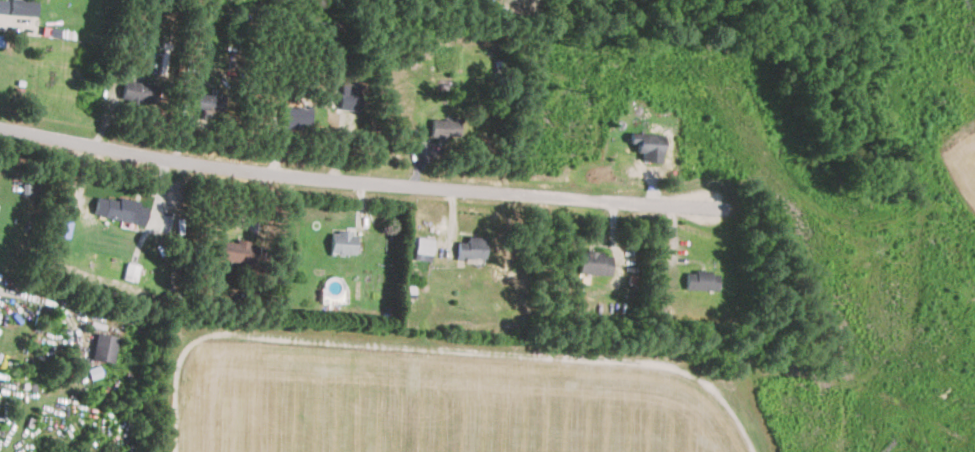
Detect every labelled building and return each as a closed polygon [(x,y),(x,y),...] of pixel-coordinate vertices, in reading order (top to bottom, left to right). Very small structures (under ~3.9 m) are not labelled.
[(36,16),(39,0),(11,0),(10,13),(36,16)] [(339,108),(357,109),(359,77),(341,76),(339,108)] [(122,99),(154,101),(155,82),(123,80),(122,99)] [(223,94),(196,93),(195,113),(222,114),(223,94)] [(312,108),(283,103),(280,124),(309,129),(312,108)] [(431,136),(458,137),(459,119),(431,118),(431,136)] [(629,142),(637,142),(637,151),(642,152),(642,160),(663,161),(664,133),(630,132),(629,142)] [(22,192),(38,193),(38,183),(22,182),(22,192)] [(144,224),(148,206),(139,204),(140,200),(118,196),(118,199),(107,197),(103,216),(144,224)] [(330,252),(355,253),(355,231),(331,230),(330,252)] [(457,240),(456,257),(484,258),(485,236),(466,235),(466,241),(457,240)] [(434,239),(417,236),(414,257),(430,260),(434,239)] [(236,239),(236,242),(218,238),(215,257),(254,264),(258,243),(236,239)] [(579,273),(611,274),(612,255),(602,254),(602,251),(580,250),(579,273)] [(686,270),(686,288),(718,289),(718,271),(686,270)] [(92,358),(113,362),(117,335),(96,332),(92,358)]
